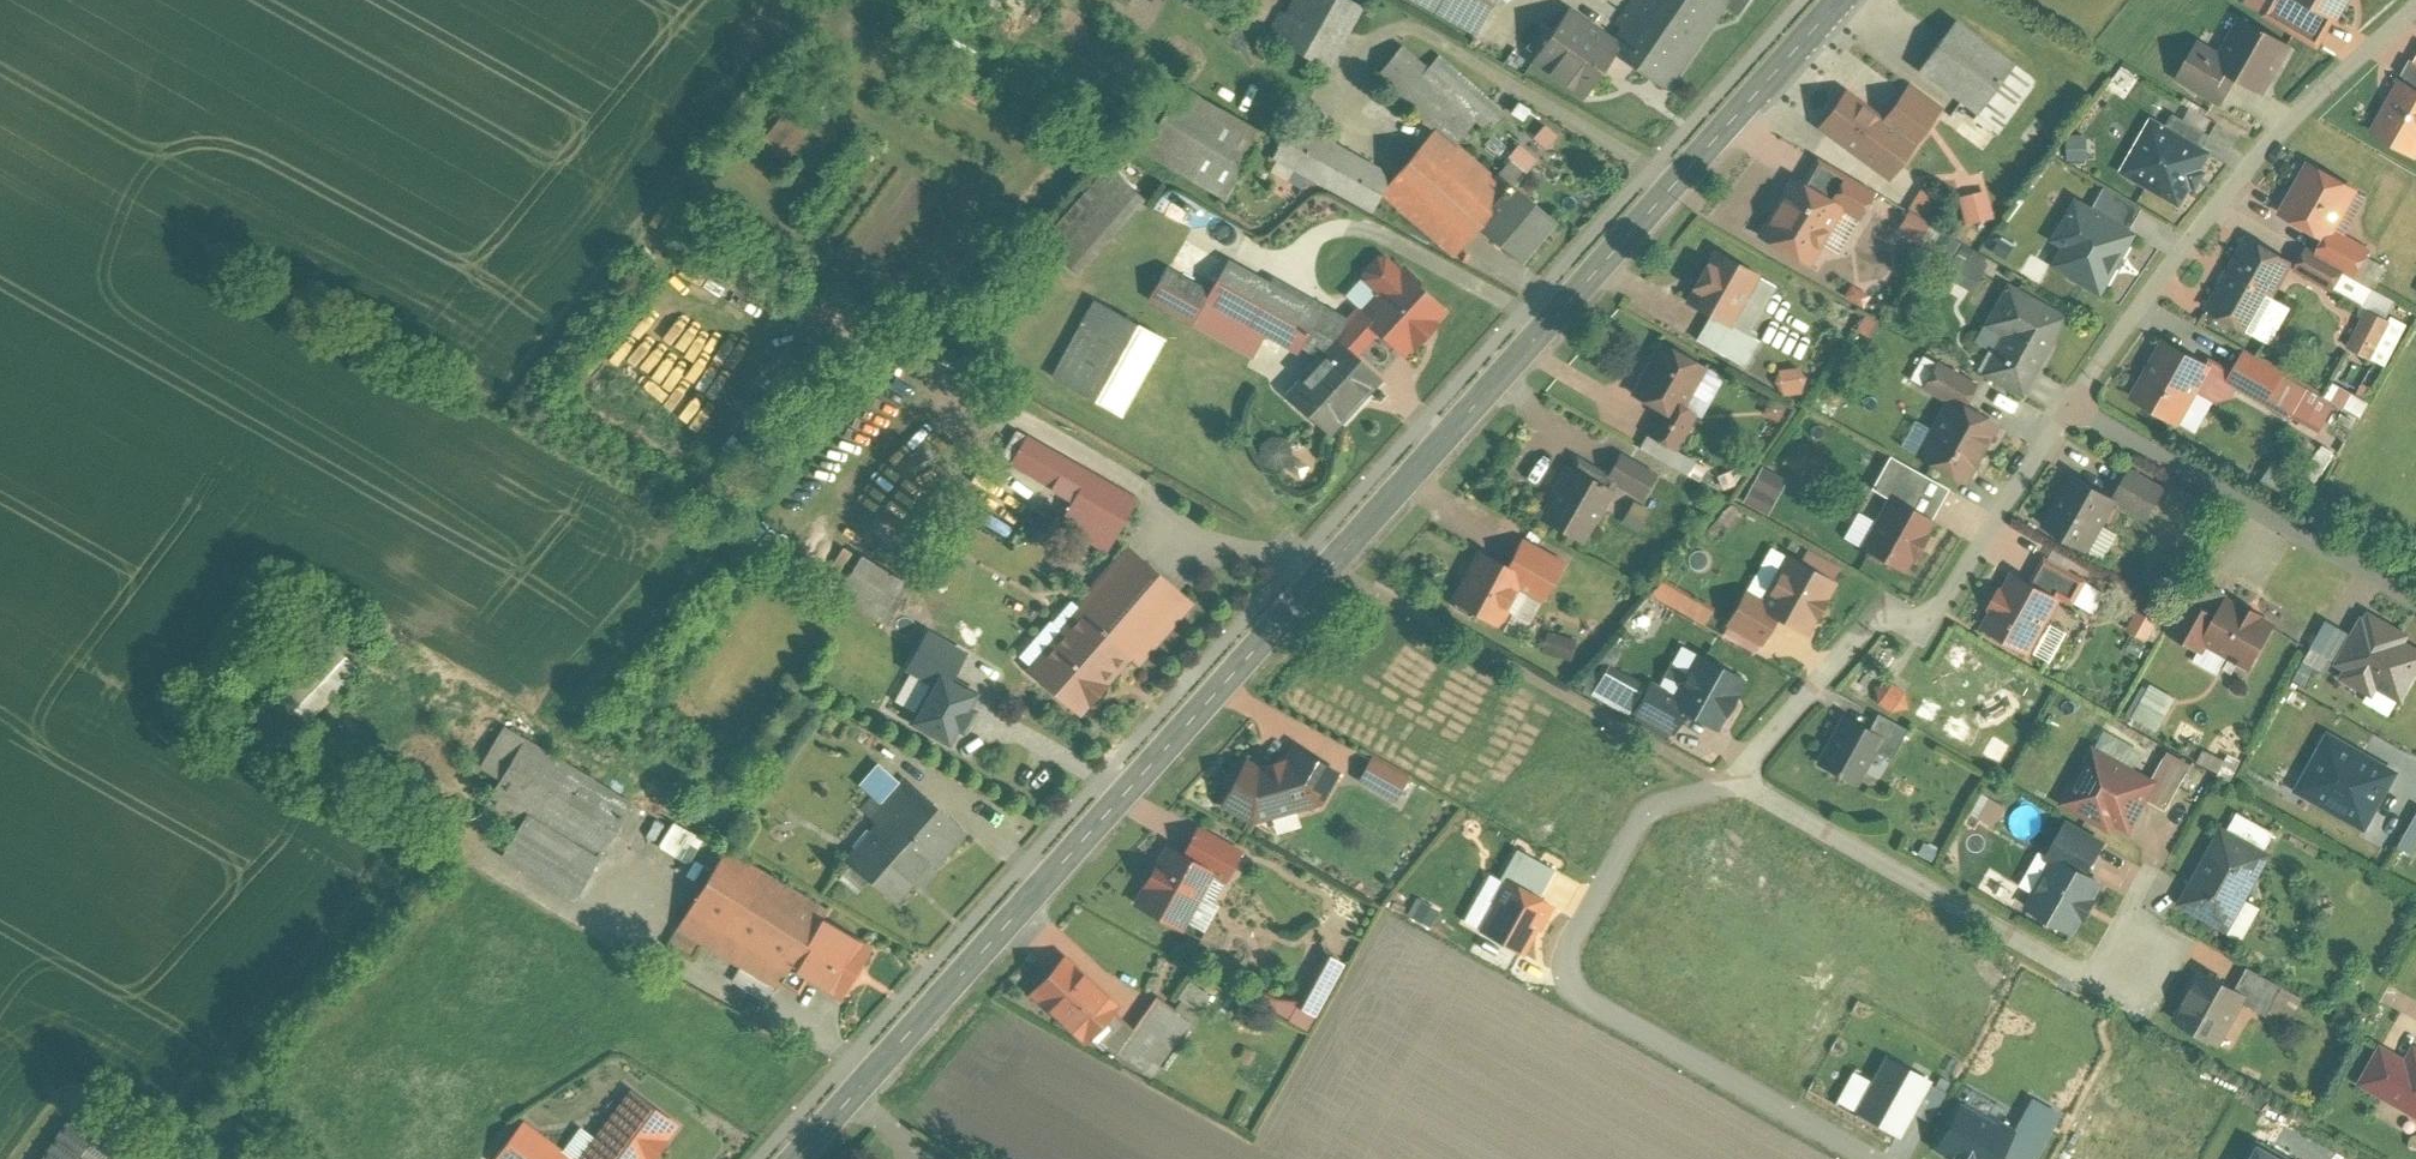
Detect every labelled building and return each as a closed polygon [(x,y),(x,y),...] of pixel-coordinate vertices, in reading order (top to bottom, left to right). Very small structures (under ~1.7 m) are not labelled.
[(1265,36),(1324,69),(1359,6),(1348,0),(1285,0),(1265,36)] [(1478,35),(1497,0),(1414,0),(1478,35)] [(1620,20),(1626,25),(1619,33),(1621,53),(1675,89),(1732,6),(1742,14),(1753,0),(1633,0),(1620,20)] [(2334,17),(2305,0),(2250,0),(2247,5),(2318,45),(2334,17)] [(2347,0),(2305,0),(2334,17),(2337,18),(2347,0)] [(1619,33),(1576,3),(1535,61),(1589,99),(1621,53),(1619,33)] [(2032,77),(1953,19),(1917,68),(1973,109),(1969,115),(1991,131),(2032,77)] [(2263,93),(2289,46),(2242,19),(2220,57),(2197,44),(2178,77),(2226,104),(2239,79),(2263,93)] [(1436,129),(1453,144),(1473,121),(1487,133),(1504,114),(1438,56),(1426,70),(1400,47),(1375,76),(1436,129)] [(2403,82),(2415,89),(2415,60),(2414,59),(2411,57),(2401,74),(2406,77),(2403,82)] [(2403,82),(2373,132),(2413,155),(2415,149),(2415,89),(2403,82)] [(1889,180),(1941,111),(1906,84),(1883,115),(1849,89),(1820,127),(1889,180)] [(958,104),(976,107),(979,89),(961,87),(958,104)] [(1175,88),(1139,150),(1223,198),(1259,136),(1175,88)] [(785,158),(804,123),(778,109),(760,145),(785,158)] [(2165,128),(2203,150),(2212,135),(2174,114),(2165,128)] [(1370,212),(1379,195),(1387,186),(1376,169),(1291,120),(1270,158),(1370,212)] [(2199,168),(2207,153),(2203,150),(2165,128),(2152,121),(2123,171),(2178,203),(2188,186),(2193,189),(2204,171),(2199,168)] [(1545,149),(1555,135),(1542,125),(1531,139),(1545,149)] [(1379,195),(1451,258),(1477,229),(1509,193),(1493,179),(1453,144),(1436,129),(1387,186),(1379,195)] [(1493,179),(1509,193),(1477,229),(1517,264),(1553,222),(1514,188),(1525,175),(1509,161),(1493,179)] [(1818,161),(1802,188),(1837,208),(1858,220),(1873,193),(1818,161)] [(2356,190),(2310,164),(2282,214),(2325,238),(2316,255),(2344,271),(2356,277),(2371,251),(2333,230),(2356,190)] [(1041,242),(1078,275),(1145,200),(1108,167),(1041,242)] [(1791,181),(1759,236),(1805,263),(1818,242),(1837,208),(1802,188),(1791,181)] [(2105,187),(2096,203),(2134,226),(2143,210),(2105,187)] [(1920,189),(1894,230),(1913,242),(1939,201),(1920,189)] [(1989,219),(1984,193),(1961,198),(1967,224),(1989,219)] [(2100,291),(2133,236),(2129,234),(2134,226),(2096,203),(2091,211),(2075,201),(2053,238),(2067,246),(2056,265),(2100,291)] [(1858,220),(1837,208),(1818,242),(1838,253),(1858,220)] [(2291,265),(2249,240),(2208,310),(2250,335),(2271,299),(2291,265)] [(2332,292),(2344,271),(2316,255),(2307,250),(2295,271),(2332,292)] [(1688,302),(1726,324),(1755,274),(1718,252),(1688,302)] [(1981,272),(1954,257),(1944,275),(1971,290),(1981,272)] [(1402,274),(1385,259),(1377,258),(1366,270),(1367,278),(1383,294),(1367,311),(1356,311),(1349,319),(1334,335),(1354,354),(1374,333),(1382,333),(1402,352),(1414,339),(1417,342),(1433,326),(1430,323),(1442,309),(1416,285),(1419,282),(1406,270),(1402,274)] [(1269,283),(1227,260),(1209,292),(1165,268),(1149,298),(1254,357),(1266,335),(1298,353),(1301,348),(1321,312),(1269,283)] [(2344,271),(2332,292),(2363,309),(2375,288),(2356,277),(2344,271)] [(1755,274),(1726,324),(1744,335),(1774,285),(1755,274)] [(1334,335),(1349,319),(1272,277),(1269,283),(1321,312),(1301,348),(1315,355),(1334,335)] [(2066,318),(2007,284),(1985,323),(2004,334),(1983,372),(2022,394),(2066,318)] [(2271,299),(2250,335),(2271,347),(2292,311),(2271,299)] [(1095,302),(1051,378),(1118,416),(1162,340),(1095,302)] [(2388,324),(2367,313),(2347,348),(2368,360),(2388,324)] [(2403,333),(2388,324),(2368,360),(2383,368),(2403,333)] [(1288,397),(1327,433),(1379,377),(1354,354),(1334,335),(1315,355),(1302,369),(1309,375),(1288,397)] [(1662,343),(1632,395),(1659,410),(1674,419),(1681,407),(1704,368),(1662,343)] [(2210,369),(2165,343),(2134,397),(2178,423),(2210,369)] [(2227,382),(2236,388),(2318,436),(2333,411),(2306,396),(2307,393),(2282,378),(2283,375),(2245,352),(2230,377),(2227,382)] [(1963,482),(1995,424),(1961,406),(1974,383),(1936,362),(1921,387),(1947,401),(1916,456),(1963,482)] [(2210,369),(2178,423),(2193,432),(2212,401),(2230,398),(2236,388),(2227,382),(2230,377),(2211,366),(2210,369)] [(1722,378),(1704,368),(1681,407),(1696,415),(1699,417),(1722,378)] [(1801,368),(1777,369),(1778,396),(1802,395),(1801,368)] [(1762,413),(1776,422),(1785,408),(1770,399),(1762,413)] [(1696,415),(1681,407),(1674,419),(1659,410),(1646,433),(1675,450),(1696,415)] [(1059,523),(1105,551),(1137,498),(1029,433),(1012,460),(1054,486),(1053,489),(1072,501),(1059,523)] [(1675,450),(1646,433),(1638,446),(1688,475),(1696,462),(1675,450)] [(2320,446),(2300,480),(2314,488),(2334,454),(2320,446)] [(1620,454),(1609,475),(1615,479),(1613,482),(1642,497),(1655,474),(1620,454)] [(1890,497),(1931,520),(1949,489),(1889,455),(1870,489),(1889,500),(1890,497)] [(1541,519),(1581,541),(1613,482),(1615,479),(1609,475),(1575,457),(1541,519)] [(1783,479),(1761,467),(1750,487),(1771,499),(1783,479)] [(2162,491),(2128,473),(2114,498),(2116,499),(2148,517),(2162,491)] [(2114,498),(2073,476),(2045,527),(2088,551),(2102,525),(2116,499),(2114,498)] [(1771,499),(1750,487),(1742,500),(1764,512),(1771,499)] [(1931,520),(1890,497),(1889,500),(1861,548),(1903,571),(1931,520)] [(1649,511),(1633,503),(1622,522),(1638,531),(1649,511)] [(2102,525),(2088,551),(2105,560),(2119,534),(2102,525)] [(1521,575),(1515,586),(1541,600),(1562,562),(1523,541),(1508,568),(1521,575)] [(1125,545),(1072,605),(1076,608),(1129,655),(1141,665),(1194,605),(1125,545)] [(1508,568),(1479,552),(1453,600),(1499,625),(1507,610),(1503,609),(1515,586),(1521,575),(1508,568)] [(861,555),(836,595),(887,627),(912,587),(861,555)] [(1833,581),(1790,557),(1762,606),(1761,608),(1777,617),(1804,632),(1833,581)] [(2030,584),(2057,599),(2060,594),(2073,601),(2085,580),(2045,558),(2030,584)] [(2030,584),(2015,576),(1986,627),(2028,651),(2029,649),(2045,620),(2057,599),(2030,584)] [(2085,580),(2073,601),(2086,608),(2098,587),(2085,580)] [(2192,601),(2219,616),(2228,601),(2231,595),(2203,580),(2192,601)] [(1656,583),(1649,601),(1705,622),(1712,604),(1656,583)] [(1515,586),(1503,609),(1507,610),(1529,623),(1541,600),(1515,586)] [(1763,641),(1777,617),(1761,608),(1762,606),(1743,595),(1728,622),(1763,641)] [(2206,641),(2219,616),(2192,601),(2173,636),(2200,651),(2206,641)] [(2276,628),(2228,601),(2219,616),(2206,641),(2231,654),(2255,667),(2276,628)] [(1129,655),(1076,608),(1059,628),(1062,631),(1029,669),(1080,713),(1106,684),(1101,680),(1109,672),(1112,674),(1129,655)] [(2339,662),(2350,668),(2345,678),(2371,692),(2376,682),(2402,697),(2415,671),(2415,651),(2402,644),(2406,635),(2369,615),(2365,624),(2362,622),(2355,634),(2339,662)] [(2141,617),(2136,638),(2151,641),(2155,620),(2141,617)] [(2335,660),(2339,662),(2355,634),(2327,619),(2312,647),(2335,660)] [(2045,620),(2029,649),(2049,661),(2066,631),(2045,620)] [(1577,640),(1546,632),(1541,652),(1572,660),(1577,640)] [(272,690),(306,722),(358,668),(324,635),(272,690)] [(2231,654),(2206,641),(2200,651),(2195,662),(2219,675),(2231,654)] [(938,680),(948,686),(962,661),(927,642),(909,675),(933,688),(938,680)] [(1657,690),(1674,700),(1699,656),(1682,646),(1657,690)] [(2335,660),(2312,647),(2293,681),(2305,688),(2317,667),(2328,673),(2335,660)] [(1742,680),(1699,656),(1674,700),(1672,704),(1684,710),(1715,728),(1742,680)] [(1602,664),(1598,672),(1589,668),(1581,692),(1595,697),(1626,714),(1641,686),(1602,664)] [(933,688),(912,727),(949,747),(957,733),(961,735),(971,718),(967,716),(975,701),(948,686),(938,680),(933,688)] [(1888,682),(1876,702),(1896,715),(1909,695),(1888,682)] [(2402,697),(2376,682),(2371,692),(2367,700),(2393,714),(2402,697)] [(2152,684),(2143,701),(2169,716),(2178,699),(2152,684)] [(1674,728),(1684,710),(1672,704),(1674,700),(1657,690),(1650,686),(1637,708),(1674,728)] [(2143,701),(2133,717),(2159,732),(2169,716),(2143,701)] [(1667,740),(1674,728),(1637,708),(1631,719),(1667,740)] [(1878,714),(1868,731),(1880,737),(1874,748),(1891,758),(1907,730),(1878,714)] [(1868,731),(1845,718),(1819,764),(1853,784),(1874,748),(1880,737),(1868,731)] [(633,805),(504,726),(481,764),(502,777),(482,809),(517,830),(501,857),(574,901),(633,805)] [(2394,768),(2332,734),(2303,785),(2365,820),(2394,768)] [(1222,804),(1251,821),(1271,815),(1295,808),(1320,801),(1336,772),(1295,748),(1288,760),(1284,762),(1283,759),(1260,766),(1261,769),(1258,770),(1246,763),(1222,804)] [(2150,782),(2094,751),(2066,802),(2109,827),(2114,818),(2128,826),(2143,799),(2152,784),(2150,782)] [(2152,784),(2143,799),(2167,812),(2193,765),(2168,751),(2150,782),(2152,784)] [(2202,752),(2197,766),(2232,779),(2239,762),(2227,758),(2225,761),(2202,752)] [(1407,779),(1371,759),(1360,780),(1395,800),(1407,779)] [(872,796),(880,803),(899,782),(877,763),(859,784),(872,796)] [(967,833),(903,777),(899,782),(880,803),(872,796),(860,809),(878,825),(847,859),(851,863),(870,879),(896,902),(930,863),(935,868),(967,833)] [(1977,795),(1969,817),(1994,827),(2003,806),(1977,795)] [(1295,808),(1271,815),(1276,833),(1300,826),(1295,808)] [(2227,833),(2265,854),(2276,835),(2238,813),(2227,833)] [(2398,847),(2415,857),(2415,815),(2398,847)] [(673,822),(658,846),(674,856),(684,841),(699,850),(704,841),(673,822)] [(2058,857),(2089,874),(2104,846),(2065,825),(2047,857),(2055,862),(2058,857)] [(1198,828),(1183,855),(1211,871),(1227,880),(1242,853),(1198,828)] [(2223,831),(2183,903),(2227,928),(2268,856),(2265,854),(2227,833),(2223,831)] [(684,841),(674,856),(689,865),(699,850),(684,841)] [(1505,876),(1540,895),(1555,869),(1515,846),(1499,873),(1505,876)] [(1147,887),(1137,904),(1180,928),(1184,920),(1198,895),(1211,871),(1183,855),(1169,847),(1159,866),(1157,864),(1145,886),(1147,887)] [(828,910),(725,849),(677,930),(699,943),(740,967),(731,982),(767,1003),(781,980),(789,966),(819,917),(823,919),(828,910)] [(2089,874),(2058,857),(2055,862),(2029,908),(2071,932),(2100,881),(2089,874)] [(870,879),(851,863),(839,877),(858,893),(870,879)] [(1227,880),(1211,871),(1198,895),(1214,903),(1227,880)] [(1524,953),(1552,902),(1540,895),(1505,876),(1477,928),(1524,953)] [(1214,903),(1198,895),(1184,920),(1204,932),(1218,906),(1214,903)] [(823,919),(819,917),(789,966),(806,977),(840,997),(870,947),(823,919)] [(699,943),(677,930),(670,942),(692,955),(699,943)] [(1326,955),(1297,1005),(1315,1015),(1344,965),(1326,955)] [(1131,1032),(1112,1014),(1118,1008),(1067,961),(1033,997),(1084,1044),(1094,1034),(1115,1054),(1131,1032)] [(806,977),(789,966),(781,980),(798,990),(806,977)] [(2249,967),(2236,990),(2246,996),(2242,1001),(2268,1016),(2284,987),(2249,967)] [(2203,972),(2176,1020),(2218,1044),(2242,1001),(2246,996),(2236,990),(2203,972)] [(1175,998),(1196,1012),(1207,995),(1186,981),(1175,998)] [(1131,1032),(1115,1054),(1148,1079),(1190,1023),(1157,998),(1131,1032)] [(2361,1084),(2415,1114),(2415,1049),(2414,1048),(2407,1061),(2381,1047),(2361,1084)] [(1855,1110),(1902,1135),(1913,1113),(1929,1083),(1932,1079),(1886,1054),(1872,1079),(1855,1110)] [(1836,1099),(1855,1110),(1872,1079),(1852,1069),(1836,1099)] [(1929,1083),(1913,1113),(1929,1121),(1945,1091),(1929,1083)] [(650,1158),(651,1158),(652,1158),(665,1142),(664,1141),(676,1124),(634,1092),(597,1140),(583,1158),(650,1158)] [(2000,1156),(2006,1158),(2033,1158),(2060,1111),(2032,1096),(2013,1131),(2000,1156)] [(1957,1100),(1931,1147),(1953,1158),(1998,1158),(2000,1156),(2013,1131),(1957,1100)] [(43,1158),(115,1158),(119,1153),(69,1120),(43,1158)] [(567,1156),(561,1152),(522,1122),(493,1158),(565,1158),(567,1156)] [(2270,1149),(2289,1158),(2303,1158),(2314,1140),(2284,1124),(2270,1149)] [(571,1158),(583,1158),(597,1140),(580,1127),(561,1152),(567,1156),(571,1158)] [(2256,1142),(2246,1158),(2289,1158),(2270,1149),(2256,1142)]
